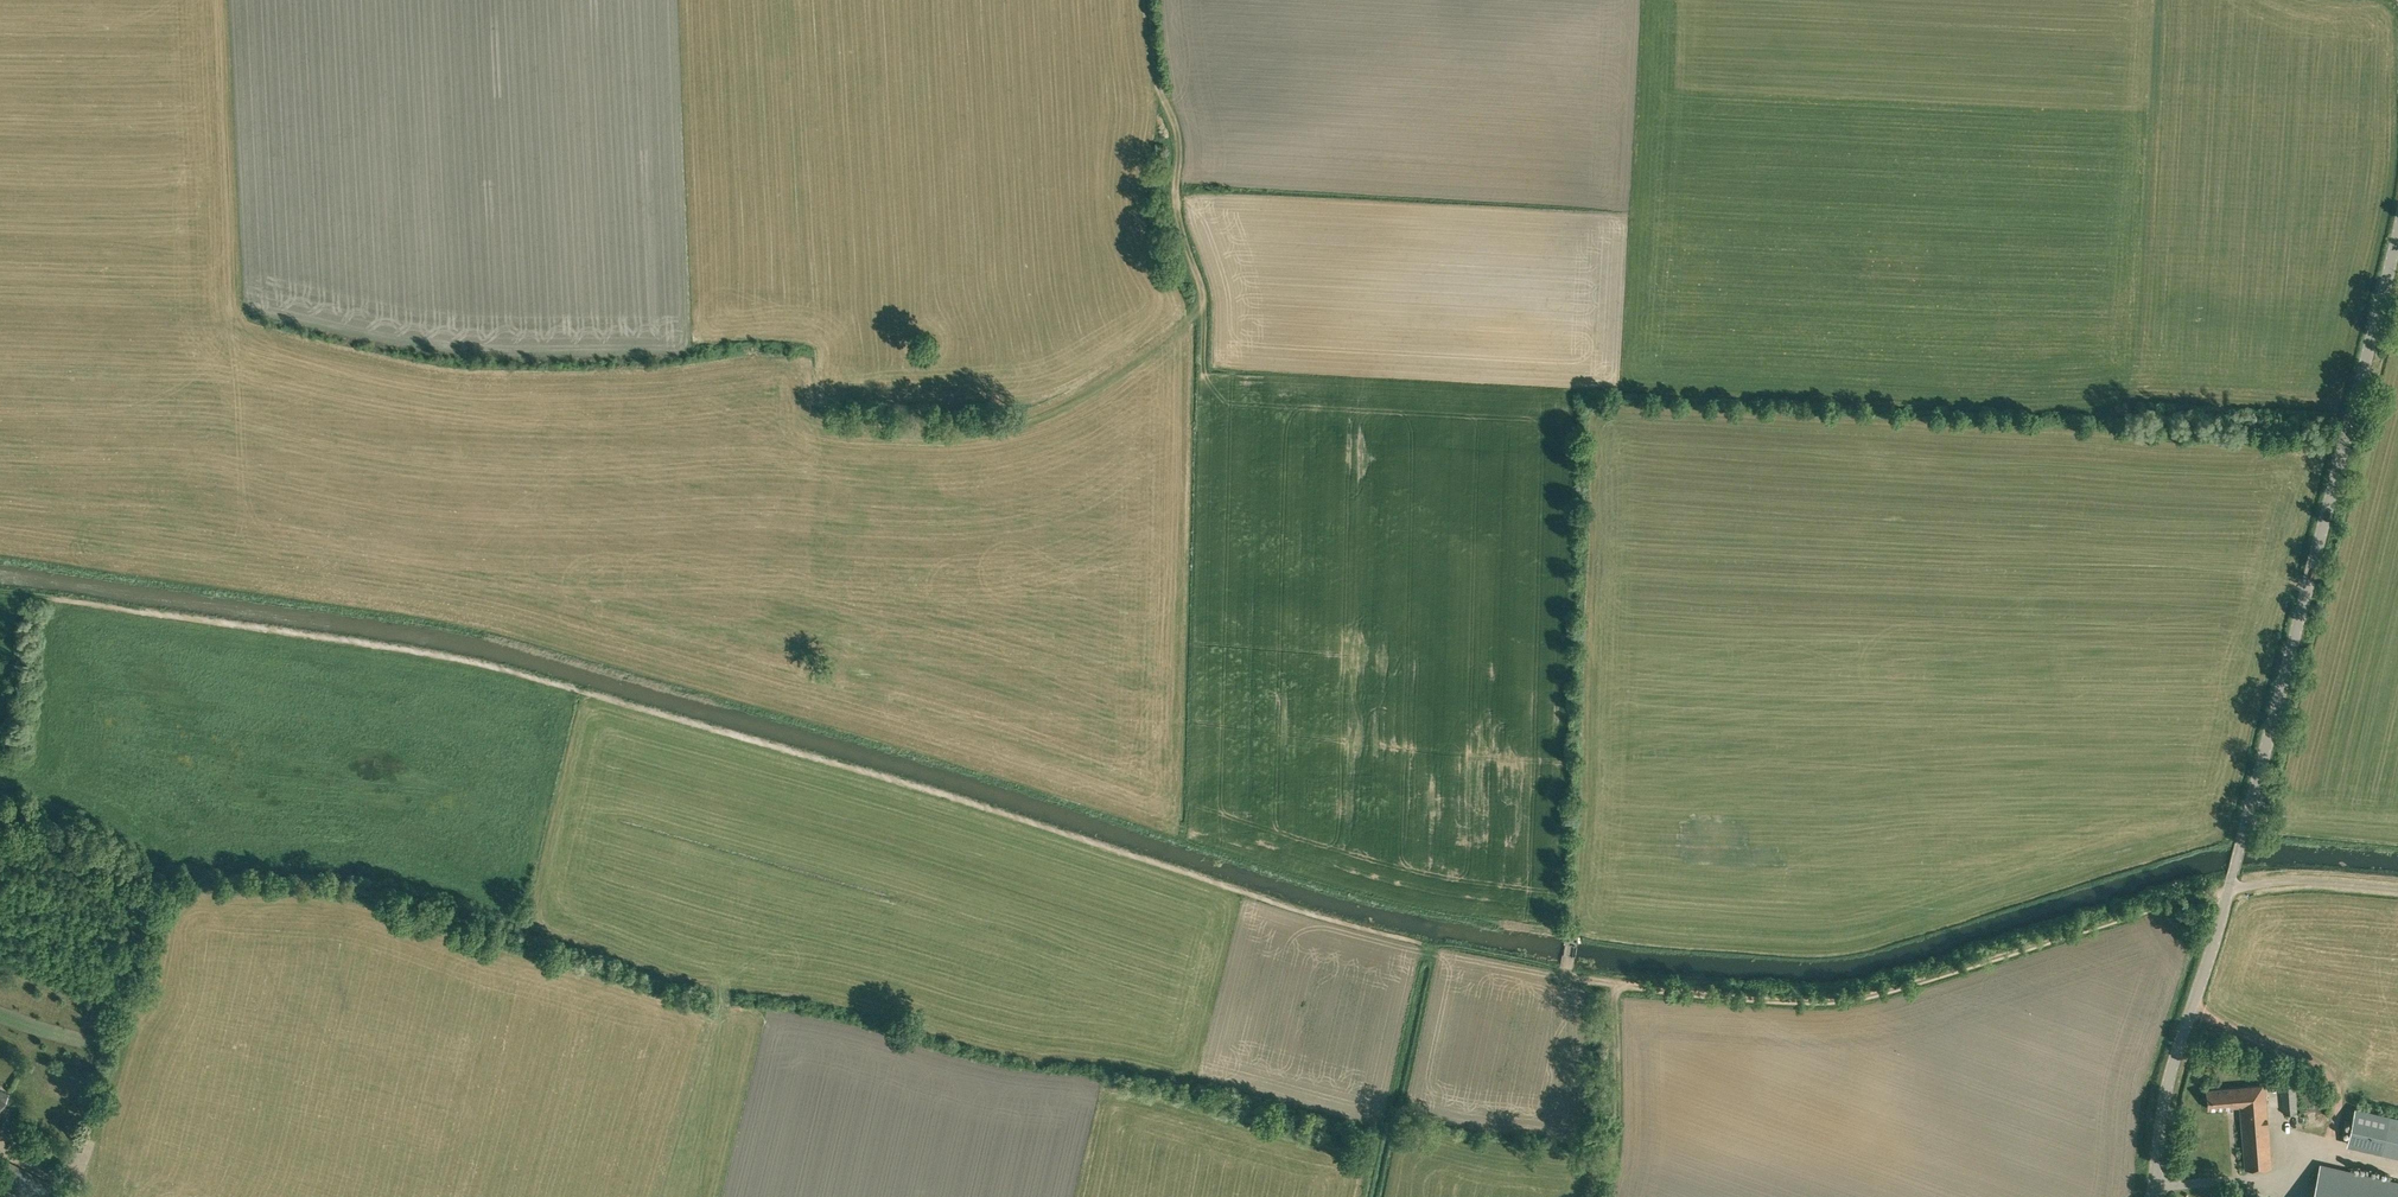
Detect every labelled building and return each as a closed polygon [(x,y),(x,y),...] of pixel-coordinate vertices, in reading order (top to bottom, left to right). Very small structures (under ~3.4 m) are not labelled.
[(2280,1083),(2282,1113),(2297,1112),(2295,1082),(2280,1083)] [(2239,1106),(2244,1168),(2271,1166),(2265,1084),(2206,1089),(2207,1108),(2239,1106)] [(8,1094),(0,1089),(0,1109),(8,1094)] [(2397,1154),(2397,1117),(2355,1108),(2347,1143),(2397,1154)] [(2313,1196),(2397,1196),(2397,1184),(2320,1166),(2313,1196)]
